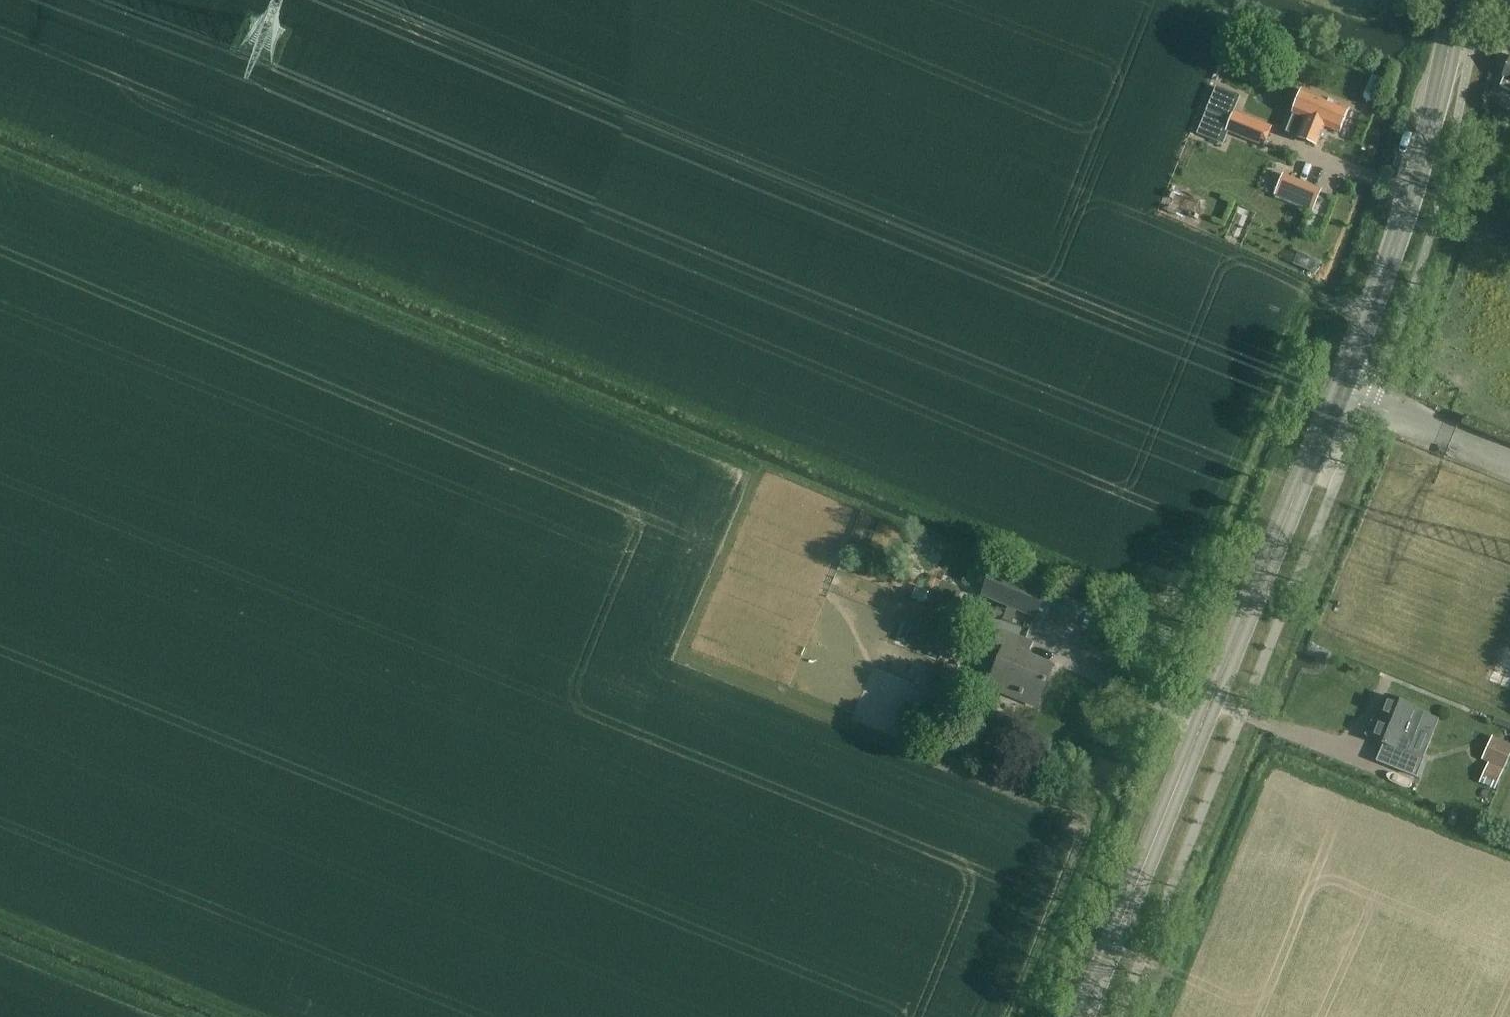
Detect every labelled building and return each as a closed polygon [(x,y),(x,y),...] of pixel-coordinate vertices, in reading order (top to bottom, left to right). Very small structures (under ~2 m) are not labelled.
[(1503,77),(1503,78),(1498,89),(1509,94),(1509,60),(1503,77)] [(1300,90),(1284,132),(1287,133),(1287,134),(1298,137),(1299,138),(1317,144),(1319,140),(1324,126),(1324,125),(1326,125),(1340,131),(1348,109),(1303,91),(1300,90)] [(1210,101),(1197,133),(1220,143),(1225,131),(1263,146),(1267,137),(1271,127),(1253,119),(1233,111),(1210,101)] [(1309,185),(1301,206),(1313,211),(1321,190),(1309,185)] [(991,569),(980,597),(1036,619),(1047,591),(991,569)] [(1037,706),(1052,666),(1027,656),(1033,642),(1001,630),(990,658),(997,661),(987,687),(1037,706)] [(1507,647),(1498,670),(1490,667),(1484,680),(1509,691),(1509,648),(1507,647)] [(948,692),(954,675),(938,669),(932,686),(948,692)] [(1371,723),(1366,735),(1369,736),(1369,738),(1384,745),(1377,761),(1416,778),(1418,771),(1423,760),(1440,719),(1414,708),(1386,696),(1374,724),(1371,723)] [(1509,755),(1509,745),(1492,736),(1481,760),(1488,763),(1503,770),(1509,755)]
